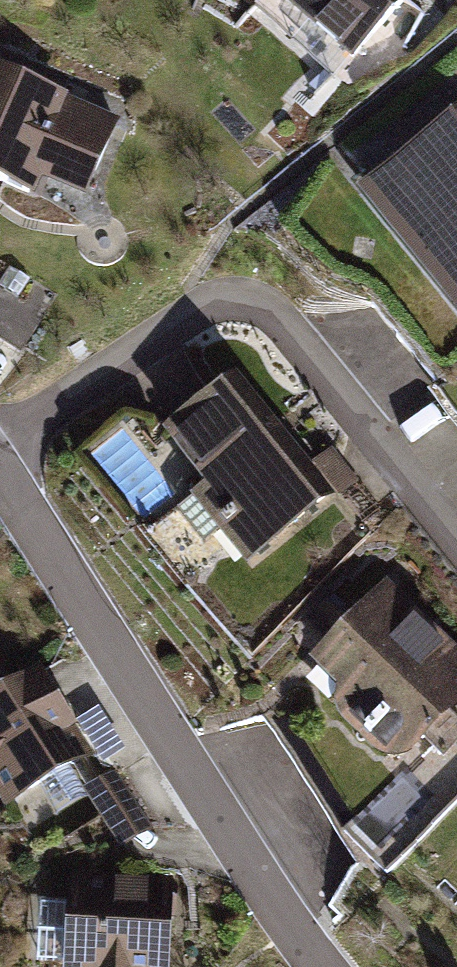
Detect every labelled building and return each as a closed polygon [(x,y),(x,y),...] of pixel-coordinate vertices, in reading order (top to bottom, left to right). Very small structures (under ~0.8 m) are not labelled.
[(344,54),(388,0),(278,0),(344,54)] [(0,67),(0,183),(17,191),(29,165),(80,189),(113,120),(0,67)] [(358,195),(456,315),(456,114),(358,195)] [(13,351),(47,296),(0,267),(0,343),(13,351)] [(315,472),(238,377),(163,436),(206,490),(190,503),(247,574),(358,485),(334,456),(315,472)] [(373,577),(297,657),(330,687),(327,717),(393,765),(456,705),(456,659),(373,577)] [(0,685),(0,807),(87,756),(33,665),(0,685)] [(75,786),(112,846),(144,827),(107,767),(75,786)] [(62,869),(57,966),(163,966),(168,875),(62,869)]
